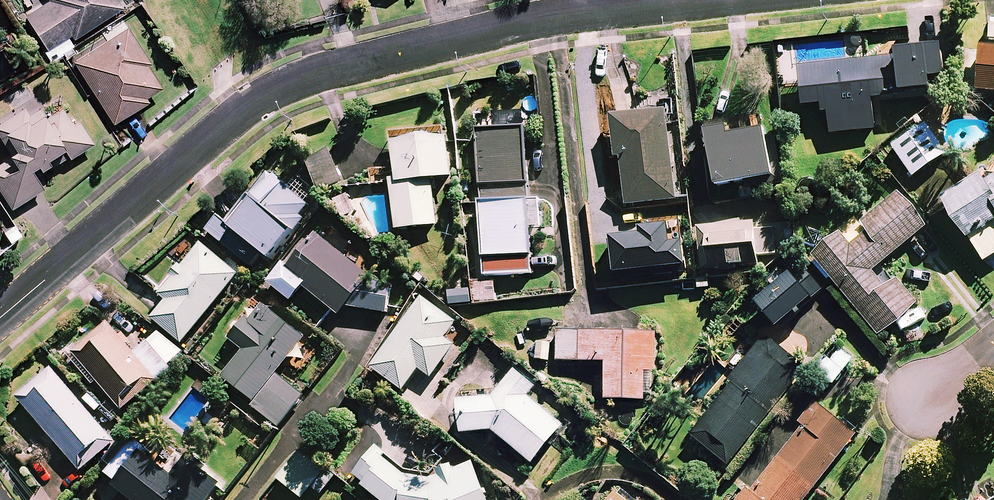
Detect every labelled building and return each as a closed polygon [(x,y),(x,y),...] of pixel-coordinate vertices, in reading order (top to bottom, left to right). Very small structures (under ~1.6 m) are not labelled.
[(31,13),(51,46),(88,24),(123,3),(121,0),(52,0),(31,13)] [(146,99),(138,87),(156,76),(125,27),(73,59),(104,108),(111,121),(146,99)] [(979,46),(977,93),(993,94),(993,47),(979,46)] [(803,108),(821,108),(822,116),(827,115),(828,133),(875,132),(874,98),(906,97),(904,62),(801,65),(803,108)] [(0,121),(0,135),(18,160),(10,166),(5,159),(0,162),(0,185),(15,205),(31,194),(44,184),(33,169),(52,155),(61,168),(92,145),(56,98),(37,112),(28,100),(0,121)] [(677,201),(666,113),(614,119),(625,207),(677,201)] [(946,155),(926,125),(892,148),(912,178),(946,155)] [(479,187),(527,185),(525,131),(477,133),(479,187)] [(727,141),(725,134),(708,136),(716,189),(772,180),(765,134),(727,141)] [(451,139),(396,143),(400,187),(395,187),(398,230),(438,227),(435,181),(454,180),(451,139)] [(314,210),(269,175),(230,225),(220,217),(208,232),(252,267),(263,253),(274,262),(314,210)] [(988,183),(983,176),(941,203),(981,265),(993,257),(993,179),(988,183)] [(527,185),(479,187),(483,277),(530,275),(527,185)] [(926,227),(898,193),(859,226),(856,222),(813,258),(880,338),(918,306),(896,280),(886,289),(872,273),(926,227)] [(703,228),(705,254),(727,252),(728,268),(744,266),(743,251),(756,249),(754,224),(703,228)] [(358,249),(331,228),(313,251),(310,249),(293,271),(286,266),(271,286),(294,303),(305,289),(341,317),(348,307),(387,315),(392,289),(379,284),(349,260),(358,249)] [(669,242),(668,230),(645,232),(646,240),(612,242),(614,278),(690,274),(688,241),(669,242)] [(240,275),(201,243),(160,294),(169,301),(154,320),(183,344),(240,275)] [(825,292),(802,264),(764,297),(787,324),(825,292)] [(495,282),(472,281),(472,303),(494,303),(495,282)] [(459,321),(423,296),(373,370),(405,392),(420,370),(433,379),(455,347),(446,340),(459,321)] [(305,340),(262,305),(233,341),(247,352),(226,379),(256,404),(254,407),(280,428),(306,396),(278,374),(305,340)] [(172,371),(169,367),(184,354),(164,330),(148,343),(134,354),(110,324),(72,356),(96,384),(99,382),(124,411),(172,371)] [(575,362),(604,363),(602,400),(644,401),(644,394),(654,394),(656,334),(576,331),(576,333),(556,332),(555,361),(575,362)] [(805,370),(765,338),(746,361),(739,355),(732,364),(739,369),(720,393),(724,396),(692,436),(728,465),(805,370)] [(853,358),(838,347),(817,375),(833,387),(853,358)] [(116,443),(54,370),(20,399),(82,472),(116,443)] [(565,427),(512,381),(496,399),(461,404),(465,432),(495,432),(533,464),(565,427)] [(819,406),(745,499),(805,499),(856,436),(819,406)] [(133,443),(106,477),(134,499),(213,499),(224,487),(185,456),(171,474),(133,443)] [(471,458),(438,472),(440,476),(429,481),(407,476),(376,450),(354,478),(381,499),(488,499),(471,458)] [(334,480),(300,453),(279,480),(304,499),(313,488),(322,495),(334,480)]
